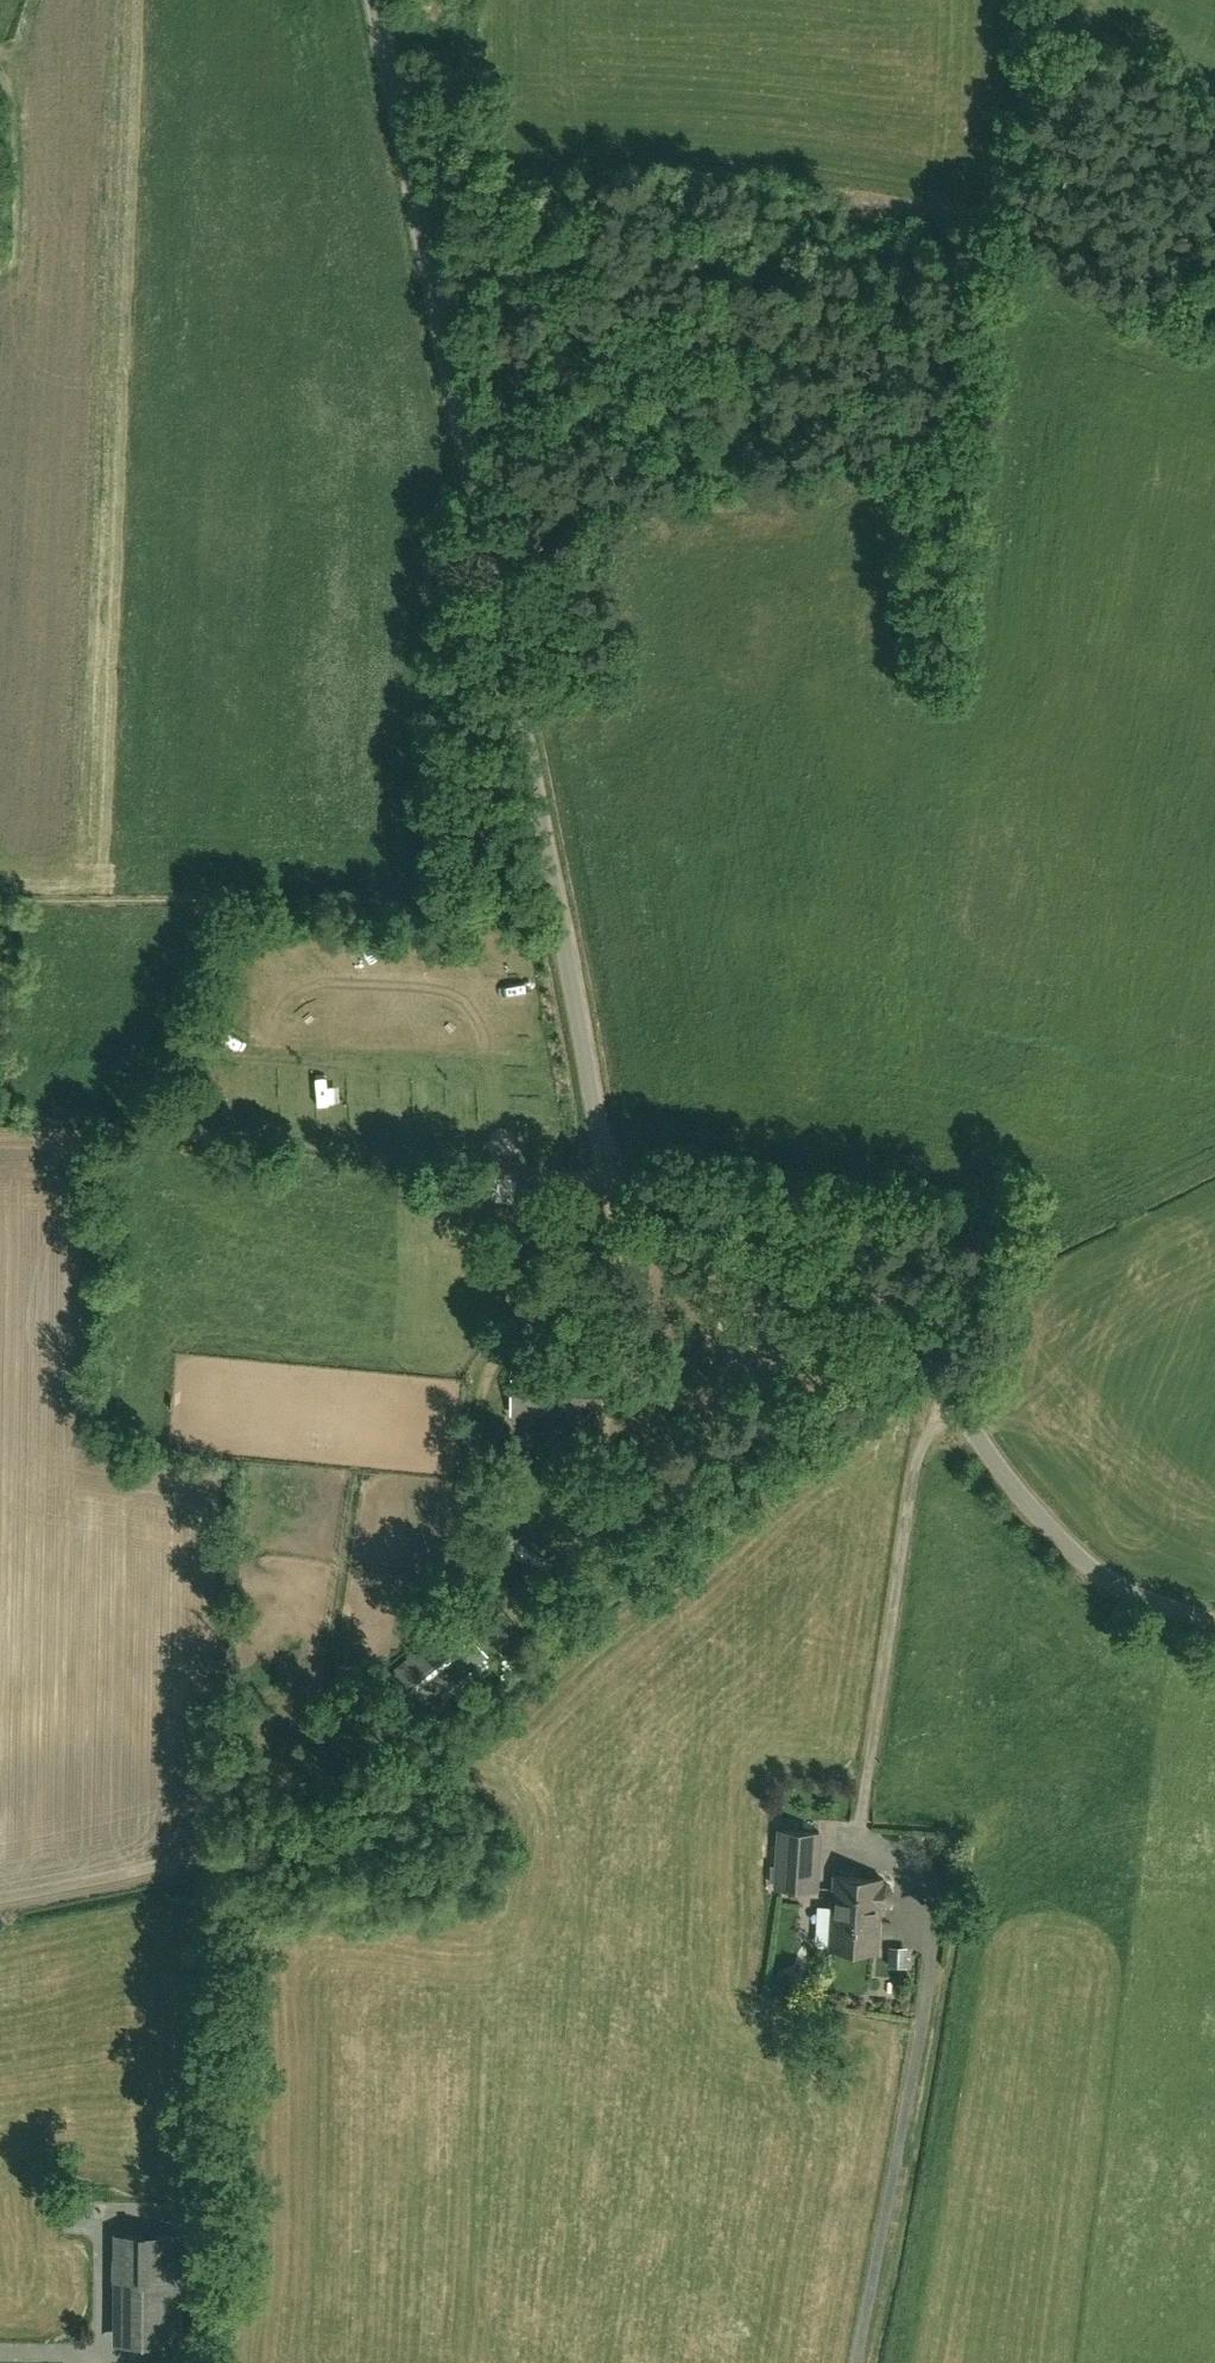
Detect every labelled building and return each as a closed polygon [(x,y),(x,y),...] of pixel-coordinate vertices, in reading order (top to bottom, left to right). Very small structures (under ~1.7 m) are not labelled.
[(523,1184),(519,1206),(553,1212),(556,1190),(523,1184)] [(600,1413),(601,1370),(514,1369),(513,1411),(569,1412),(569,1433),(598,1434),(599,1413),(600,1413)] [(455,1618),(391,1671),(422,1708),(486,1655),(455,1618)] [(825,1829),(780,1827),(777,1885),(822,1887),(825,1829)] [(880,1915),(880,1907),(884,1907),(888,1904),(891,1900),(891,1890),(888,1885),(884,1883),(880,1883),(880,1879),(831,1878),(831,1914),(880,1915)] [(879,1951),(880,1915),(831,1914),(830,1950),(879,1951)] [(908,1967),(909,1948),(891,1948),(890,1966),(908,1967)] [(181,2235),(125,2235),(125,2341),(180,2342),(181,2235)]
